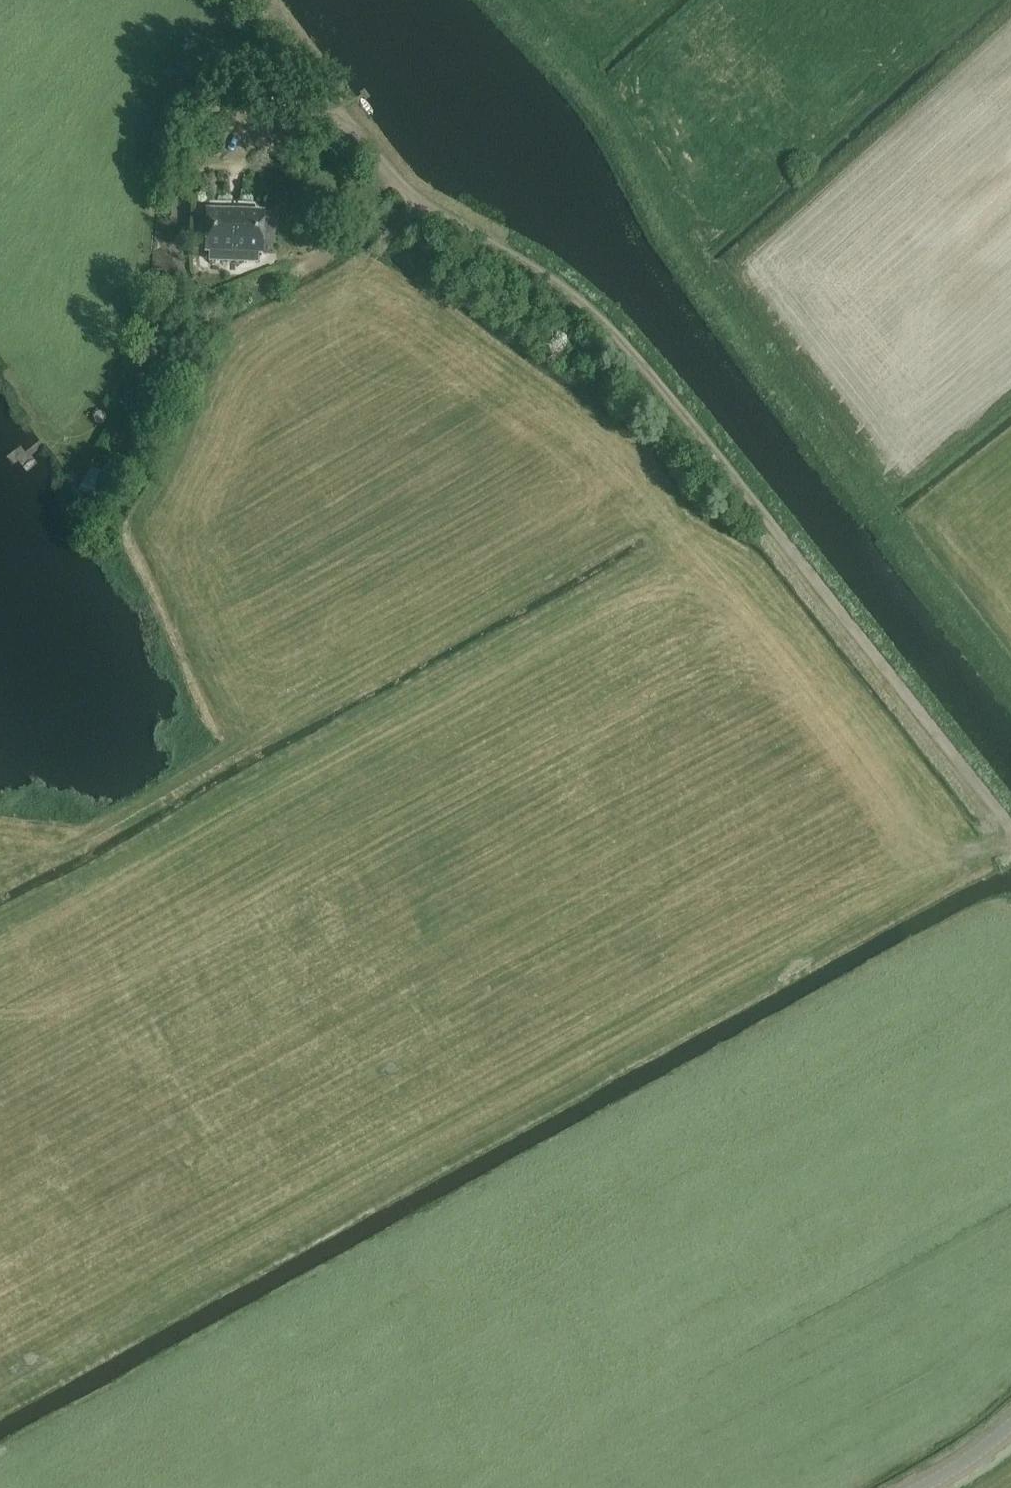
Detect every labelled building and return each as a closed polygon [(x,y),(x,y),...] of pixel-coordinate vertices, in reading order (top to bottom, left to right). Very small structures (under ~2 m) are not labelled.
[(235,211),(207,210),(205,251),(209,251),(209,261),(233,262),(235,211)] [(263,212),(235,211),(233,262),(257,263),(257,253),(261,253),(263,212)] [(77,490),(94,501),(107,480),(90,469),(77,490)]
